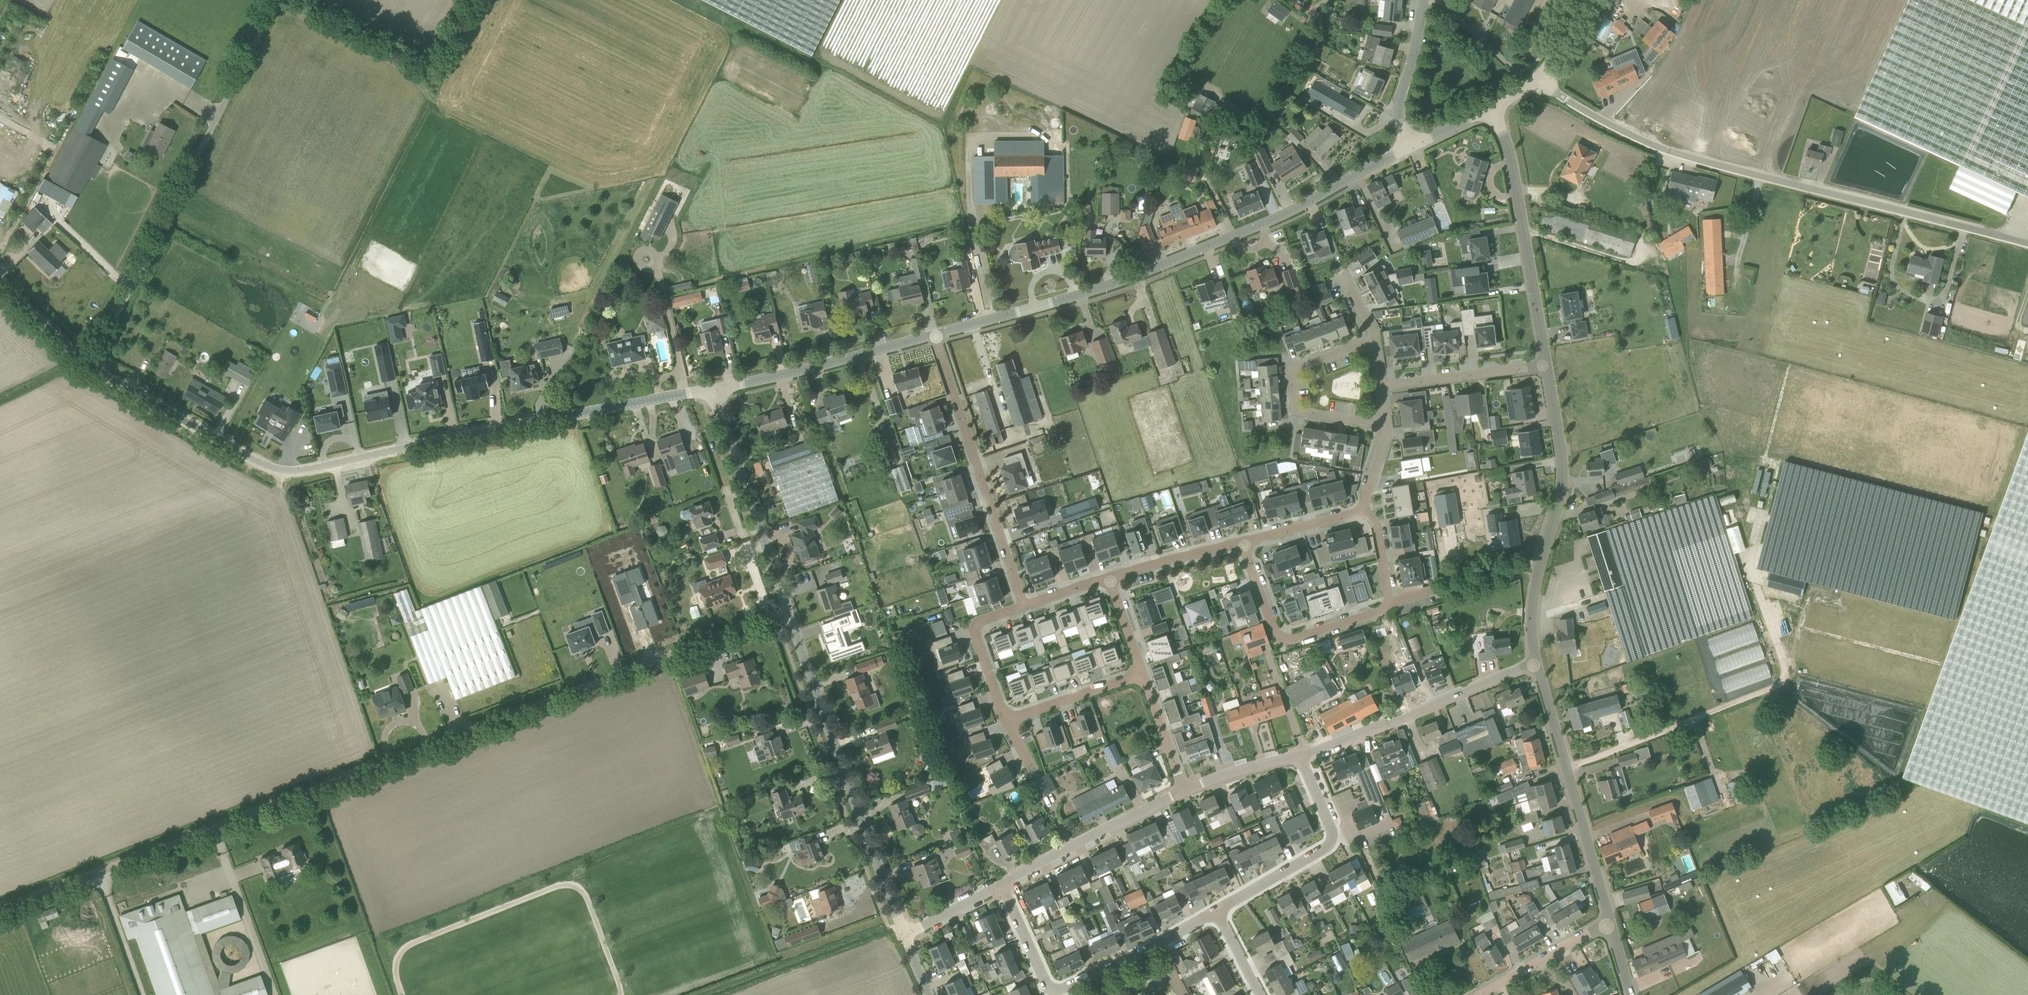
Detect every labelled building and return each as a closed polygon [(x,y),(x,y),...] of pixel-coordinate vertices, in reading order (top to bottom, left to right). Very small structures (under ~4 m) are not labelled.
[(812,56),(840,0),(703,0),(812,56)] [(1276,15),(1282,19),(1282,18),(1283,19),(1287,12),(1287,11),(1288,12),(1289,9),(1276,0),(1274,0),(1268,9),(1275,14),(1276,14),(1277,14),(1276,15)] [(1403,0),(1385,0),(1383,19),(1401,21),(1403,0)] [(1470,1),(1489,12),(1495,0),(1471,0),(1470,1)] [(1505,20),(1511,24),(1518,28),(1533,0),(1516,0),(1507,16),(1505,20)] [(1855,117),(2027,197),(2027,0),(1909,0),(1855,117)] [(1324,15),(1316,10),(1307,26),(1315,30),(1324,15)] [(1614,21),(1608,18),(1610,13),(1604,10),(1591,37),(1603,42),(1614,21)] [(1641,19),(1631,30),(1636,35),(1647,24),(1641,19)] [(1659,53),(1674,34),(1658,20),(1642,40),(1659,53)] [(1374,24),(1373,34),(1391,36),(1392,26),(1374,24)] [(1509,28),(1516,32),(1518,28),(1511,24),(1509,28)] [(1308,39),(1300,34),(1293,47),(1301,52),(1308,39)] [(1357,59),(1361,60),(1373,64),(1374,62),(1388,66),(1393,49),(1378,46),(1380,39),(1368,36),(1364,50),(1360,49),(1357,59)] [(1658,54),(1651,49),(1646,56),(1653,61),(1658,54)] [(190,88),(206,60),(196,54),(180,82),(190,88)] [(1639,80),(1644,74),(1638,58),(1600,74),(1593,77),(1602,98),(1616,91),(1615,89),(1617,88),(1618,90),(1639,80)] [(1360,88),(1368,91),(1377,96),(1384,80),(1373,75),(1374,73),(1363,68),(1361,73),(1366,75),(1360,88)] [(1351,124),(1354,119),(1361,107),(1352,102),(1316,81),(1309,94),(1322,102),(1319,106),(1351,124)] [(107,145),(98,140),(90,136),(103,111),(110,115),(120,96),(97,84),(47,178),(71,190),(80,195),(90,177),(94,179),(101,166),(97,164),(107,145)] [(1208,118),(1217,102),(1199,93),(1191,109),(1208,118)] [(1179,137),(1189,141),(1196,121),(1186,117),(1179,137)] [(174,131),(165,126),(158,122),(145,147),(161,156),(165,148),(165,147),(166,145),(167,145),(174,131)] [(1327,125),(1322,130),(1318,126),(1305,139),(1309,144),(1307,145),(1312,149),(1319,156),(1326,150),(1325,149),(1327,146),(1328,147),(1339,137),(1327,125)] [(1207,131),(1195,126),(1191,137),(1202,141),(1205,133),(1206,134),(1207,131)] [(1288,135),(1297,144),(1303,138),(1295,129),(1288,135)] [(1831,144),(1839,146),(1843,131),(1835,129),(1831,144)] [(1256,140),(1250,143),(1253,149),(1259,146),(1256,140)] [(1031,175),(1032,206),(1063,205),(1063,155),(1044,155),(1044,141),(995,141),(995,156),(974,156),(975,204),(1006,203),(1006,175),(1031,175)] [(1561,175),(1574,182),(1579,185),(1596,153),(1578,144),(1561,175)] [(1807,150),(1804,162),(1820,165),(1823,154),(1828,156),(1831,147),(1820,144),(1817,152),(1807,150)] [(1297,174),(1307,168),(1292,145),(1278,154),(1281,158),(1272,163),(1283,181),(1296,173),(1297,174)] [(1254,153),(1263,171),(1264,174),(1273,170),(1263,148),(1254,153)] [(1464,188),(1465,188),(1463,193),(1465,198),(1472,200),(1476,197),(1478,192),(1488,162),(1468,156),(1463,172),(1469,173),(1464,188)] [(1184,167),(1181,178),(1194,181),(1197,171),(1184,167)] [(1263,183),(1256,168),(1253,169),(1252,168),(1251,170),(1247,172),(1253,187),(1263,183)] [(1430,169),(1415,174),(1423,192),(1424,195),(1438,189),(1430,169)] [(1684,194),(1683,199),(1695,202),(1696,198),(1712,201),(1717,180),(1698,176),(1697,177),(1672,171),(1667,190),(1684,194)] [(1374,200),(1387,194),(1398,190),(1398,189),(1392,175),(1391,175),(1381,180),(1368,186),(1374,200)] [(4,218),(17,190),(0,183),(0,216),(4,218)] [(1258,191),(1233,201),(1239,217),(1264,207),(1258,191)] [(660,239),(665,229),(679,202),(662,193),(643,231),(660,239)] [(1119,193),(1103,193),(1103,214),(1119,214),(1119,193)] [(1592,215),(1583,212),(1547,202),(1539,227),(1583,241),(1592,215)] [(1159,217),(1163,227),(1157,230),(1164,247),(1193,235),(1187,219),(1186,220),(1182,209),(1179,203),(1169,207),(1171,212),(1159,217)] [(1193,235),(1216,226),(1210,209),(1195,215),(1192,205),(1182,209),(1186,220),(1187,219),(1193,235)] [(1352,205),(1337,211),(1343,229),(1351,226),(1357,234),(1369,230),(1361,207),(1354,210),(1352,205)] [(43,234),(53,224),(35,207),(22,222),(33,233),(37,228),(43,234)] [(1130,220),(1130,208),(1119,208),(1120,220),(1130,220)] [(1153,213),(1147,211),(1141,227),(1149,224),(1153,213)] [(1592,215),(1583,241),(1630,256),(1638,229),(1603,218),(1604,215),(1597,212),(1596,216),(1592,214),(1592,215)] [(1432,217),(1397,231),(1404,249),(1439,234),(1432,217)] [(1703,220),(1707,295),(1724,295),(1720,219),(1703,220)] [(1149,224),(1141,227),(1147,244),(1155,241),(1149,224)] [(1694,237),(1694,236),(1690,230),(1688,226),(1676,233),(1682,244),(1694,237)] [(1142,246),(1147,244),(1141,227),(1138,236),(1142,246)] [(1317,234),(1315,229),(1300,234),(1306,252),(1314,250),(1319,258),(1332,254),(1324,231),(1317,234)] [(1086,230),(1086,237),(1086,254),(1095,254),(1095,256),(1106,256),(1106,237),(1095,237),(1095,230),(1086,230)] [(963,254),(971,252),(972,252),(967,233),(958,235),(963,254)] [(1460,243),(1469,244),(1472,262),(1490,258),(1486,236),(1471,239),(1470,233),(1458,235),(1460,243)] [(1684,247),(1682,244),(1676,233),(1658,243),(1667,258),(1684,247)] [(1034,240),(1016,245),(1012,247),(1010,250),(1009,255),(1011,259),(1015,261),(1020,261),(1022,261),(1024,269),(1040,266),(1038,257),(1060,252),(1057,238),(1035,243),(1034,240)] [(908,247),(907,244),(906,240),(894,243),(896,250),(908,247)] [(46,272),(58,259),(39,241),(28,252),(38,262),(37,263),(46,272)] [(1371,248),(1357,257),(1362,266),(1377,257),(1371,248)] [(855,260),(853,252),(842,255),(844,262),(855,260)] [(1912,256),(1910,266),(1908,275),(1915,278),(1916,274),(1925,276),(1924,280),(1937,283),(1943,259),(1931,256),(1929,260),(1924,259),(1924,258),(1923,257),(1922,259),(1912,256)] [(925,276),(921,257),(912,259),(917,278),(925,276)] [(1433,266),(1431,259),(1422,260),(1423,268),(1433,266)] [(970,286),(968,277),(971,277),(967,260),(957,262),(958,268),(950,270),(954,290),(970,286)] [(1247,271),(1253,289),(1268,284),(1269,289),(1279,285),(1273,268),(1267,271),(1265,265),(1247,271)] [(1391,279),(1412,275),(1411,268),(1396,271),(1396,273),(1389,275),(1384,265),(1382,266),(1381,265),(1363,275),(1365,277),(1364,278),(1367,284),(1368,283),(1369,285),(1368,286),(1370,290),(1391,279)] [(1451,269),(1452,278),(1457,277),(1458,285),(1466,284),(1467,293),(1489,290),(1486,273),(1474,274),(1473,266),(1451,269)] [(1282,272),(1288,289),(1300,284),(1294,268),(1282,272)] [(779,284),(777,275),(767,277),(769,286),(779,284)] [(1413,282),(1412,275),(1391,279),(1370,290),(1372,294),(1373,294),(1378,304),(1379,305),(1397,295),(1396,294),(1399,293),(1394,283),(1398,282),(1399,285),(1413,282)] [(1434,278),(1425,279),(1428,305),(1437,304),(1434,278)] [(1222,281),(1213,284),(1212,279),(1197,285),(1198,288),(1203,303),(1212,300),(1215,309),(1229,304),(1226,295),(1222,281)] [(667,288),(669,295),(693,289),(691,282),(667,288)] [(919,282),(900,286),(904,303),(912,301),(913,304),(924,301),(919,282)] [(1315,296),(1328,292),(1325,283),(1311,287),(1315,296)] [(1871,285),(1863,283),(1861,289),(1869,291),(1871,285)] [(867,307),(874,305),(870,292),(859,294),(860,297),(855,298),(853,290),(839,293),(842,305),(849,304),(852,316),(862,313),(862,316),(869,314),(867,307)] [(1573,338),(1587,336),(1585,322),(1580,323),(1579,317),(1581,317),(1579,308),(1584,307),(1582,300),(1578,300),(1577,292),(1560,295),(1562,304),(1561,304),(1562,310),(1563,310),(1564,319),(1571,318),(1572,324),(1570,324),(1573,338)] [(693,301),(692,293),(677,297),(680,305),(691,303),(693,301)] [(1319,297),(1321,305),(1334,300),(1331,293),(1319,297)] [(800,311),(800,312),(804,329),(821,326),(819,318),(827,316),(823,300),(798,306),(800,312),(800,311)] [(1461,311),(1462,321),(1464,334),(1475,333),(1477,346),(1484,345),(1485,347),(1493,346),(1493,344),(1495,344),(1494,335),(1496,335),(1495,328),(1493,328),(1493,326),(1491,326),(1490,324),(1485,325),(1484,316),(1474,317),(1473,309),(1461,311)] [(648,332),(666,328),(662,311),(645,315),(648,332)] [(1240,317),(1238,311),(1231,313),(1233,319),(1240,317)] [(1338,318),(1332,320),(1338,336),(1349,333),(1342,312),(1337,314),(1338,318)] [(753,322),(757,340),(772,337),(770,330),(778,328),(778,330),(779,330),(775,313),(762,316),(763,320),(753,322)] [(1938,337),(1943,317),(1927,313),(1922,333),(1938,337)] [(406,325),(404,315),(385,319),(387,329),(406,325)] [(725,317),(717,319),(719,330),(718,330),(704,333),(708,352),(723,349),(719,334),(720,334),(728,332),(725,317)] [(1328,340),(1338,336),(1332,320),(1327,322),(1325,318),(1321,320),(1322,324),(1328,340)] [(1672,341),(1679,339),(1674,318),(1666,320),(1672,341)] [(1142,338),(1137,324),(1127,328),(1124,320),(1110,325),(1116,343),(1123,341),(1125,344),(1142,338)] [(1443,332),(1446,352),(1452,352),(1452,349),(1458,348),(1458,344),(1465,343),(1464,334),(1462,321),(1450,323),(1451,331),(1443,332)] [(1328,341),(1328,340),(1322,324),(1316,326),(1315,322),(1310,324),(1317,344),(1318,345),(1328,341)] [(1402,328),(1406,358),(1415,356),(1415,354),(1419,353),(1417,338),(1424,337),(1423,326),(1422,323),(1415,324),(1415,327),(1402,328)] [(1307,329),(1301,331),(1307,348),(1317,344),(1310,324),(1306,325),(1307,329)] [(1446,352),(1443,332),(1436,333),(1435,325),(1423,326),(1424,337),(1425,348),(1433,347),(1433,352),(1440,351),(1440,353),(1446,352)] [(1096,338),(1105,335),(1103,327),(1094,329),(1096,338)] [(1397,359),(1406,358),(1402,328),(1382,331),(1384,346),(1391,345),(1392,357),(1397,356),(1397,359)] [(1307,348),(1301,331),(1295,333),(1294,330),(1283,334),(1288,348),(1294,346),(1297,352),(1307,348)] [(480,350),(490,348),(487,332),(477,334),(476,335),(480,350)] [(1087,345),(1083,332),(1077,334),(1076,332),(1060,338),(1066,354),(1082,349),(1081,347),(1087,345)] [(607,343),(611,357),(613,366),(622,364),(623,363),(627,362),(628,363),(638,361),(637,359),(646,357),(641,335),(607,343)] [(1113,360),(1109,347),(1105,338),(1092,342),(1100,364),(1113,360)] [(560,339),(541,343),(537,344),(540,358),(563,352),(560,339)] [(1175,363),(1171,351),(1167,339),(1152,345),(1160,368),(1175,363)] [(164,377),(177,355),(166,349),(154,371),(164,377)] [(395,379),(389,351),(377,354),(383,381),(395,379)] [(445,374),(441,354),(430,356),(435,376),(445,374)] [(1269,365),(1268,358),(1244,360),(1245,371),(1258,370),(1259,377),(1277,375),(1276,364),(1269,365)] [(1018,376),(1015,368),(1012,359),(997,364),(1002,381),(1001,382),(1015,426),(1042,417),(1029,376),(1021,378),(1020,375),(1018,376)] [(345,382),(341,362),(326,366),(330,385),(345,382)] [(254,375),(236,365),(230,376),(247,386),(254,375)] [(511,368),(512,373),(513,378),(511,379),(513,390),(515,390),(518,391),(521,390),(523,388),(531,386),(530,384),(539,382),(536,370),(535,370),(534,365),(527,366),(526,365),(511,369),(511,368)] [(898,391),(923,384),(918,367),(909,370),(909,369),(902,371),(902,372),(893,374),(898,391)] [(489,387),(487,373),(462,378),(462,380),(456,381),(455,381),(458,393),(458,392),(464,391),(465,392),(466,392),(468,400),(481,397),(479,389),(489,387)] [(1260,388),(1278,386),(1277,375),(1259,377),(1260,383),(1256,383),(1256,388),(1260,388)] [(192,378),(189,383),(183,394),(216,413),(222,402),(221,402),(224,396),(192,378)] [(437,381),(418,386),(419,392),(407,395),(410,409),(422,406),(423,410),(434,407),(433,404),(441,402),(437,381)] [(1257,399),(1279,397),(1278,386),(1260,388),(1261,394),(1257,394),(1257,399)] [(1516,420),(1535,416),(1530,386),(1511,389),(1516,420)] [(975,393),(984,418),(995,414),(987,389),(975,393)] [(1400,402),(1402,414),(1422,411),(1421,405),(1427,403),(1425,390),(1412,392),(1413,400),(1400,402)] [(393,415),(388,391),(373,394),(374,400),(365,402),(369,420),(393,415)] [(1479,392),(1468,394),(1470,413),(1476,413),(1482,429),(1490,428),(1487,404),(1481,405),(1479,392)] [(821,425),(838,419),(839,422),(852,417),(850,413),(849,410),(850,410),(844,394),(834,398),(833,395),(823,398),(827,408),(817,412),(821,425)] [(1464,414),(1470,413),(1468,394),(1456,395),(1458,408),(1451,408),(1454,433),(1462,432),(1464,414)] [(903,410),(898,395),(886,400),(891,415),(903,410)] [(1262,410),(1280,408),(1279,397),(1257,399),(1257,404),(1261,404),(1262,410)] [(1444,409),(1451,408),(1450,400),(1443,401),(1444,409)] [(923,416),(925,422),(943,417),(942,414),(943,414),(943,412),(942,413),(940,407),(939,407),(938,405),(929,408),(927,403),(908,409),(911,417),(923,416)] [(286,411),(273,404),(265,417),(261,414),(255,424),(267,431),(268,430),(274,433),(272,435),(283,441),(292,426),(294,427),(301,413),(289,406),(286,411)] [(336,412),(315,416),(319,432),(341,427),(339,416),(344,415),(342,404),(335,406),(336,412)] [(1280,408),(1262,410),(1263,416),(1259,416),(1259,421),(1281,420),(1280,408)] [(1452,418),(1451,408),(1444,409),(1445,419),(1452,418)] [(788,425),(782,409),(755,418),(761,434),(788,425)] [(1416,425),(1417,431),(1430,430),(1429,419),(1434,418),(1433,410),(1422,411),(1402,414),(1403,427),(1416,425)] [(1001,431),(995,414),(984,418),(989,435),(1001,431)] [(1498,414),(1489,415),(1491,429),(1500,427),(1498,414)] [(944,419),(943,417),(925,422),(914,426),(919,443),(924,442),(937,437),(944,435),(942,429),(946,428),(945,426),(947,426),(945,420),(945,419),(944,419)] [(879,429),(891,464),(898,462),(887,426),(879,429)] [(1312,447),(1315,430),(1304,428),(1302,434),(1296,433),(1293,450),(1305,452),(1306,446),(1312,447)] [(1431,450),(1430,443),(1435,442),(1433,429),(1430,430),(1417,431),(1416,431),(1417,437),(1403,439),(1405,454),(1423,452),(1431,450)] [(1508,443),(1506,429),(1491,432),(1493,445),(1508,443)] [(1518,432),(1518,434),(1522,456),(1541,453),(1537,429),(1518,432)] [(1322,453),(1323,449),(1326,431),(1325,431),(1315,430),(1312,447),(1318,448),(1317,452),(1322,453)] [(1325,431),(1326,431),(1323,449),(1329,450),(1328,454),(1333,454),(1336,433),(1337,433),(1337,432),(1325,431)] [(686,451),(680,433),(658,441),(666,463),(668,470),(676,467),(675,465),(689,460),(688,456),(688,455),(687,455),(686,451)] [(1338,451),(1345,452),(1347,435),(1337,433),(1336,433),(1333,454),(1338,455),(1338,451)] [(1359,437),(1347,435),(1345,452),(1351,453),(1350,457),(1351,457),(1350,465),(1360,467),(1364,444),(1357,443),(1359,437)] [(1986,549),(1903,777),(2027,822),(2027,435),(1986,549)] [(941,449),(937,437),(924,442),(929,454),(933,453),(937,467),(947,464),(948,466),(955,464),(954,462),(956,461),(951,445),(941,449)] [(810,441),(778,452),(769,455),(790,517),(839,500),(822,451),(815,453),(810,441)] [(618,450),(625,469),(627,476),(636,473),(633,466),(650,460),(644,444),(630,449),(629,447),(618,450)] [(913,445),(902,447),(904,459),(911,458),(910,452),(914,451),(913,445)] [(1603,474),(1602,467),(1616,463),(1611,449),(1613,448),(1599,452),(1599,453),(1600,453),(1602,458),(1595,458),(1595,462),(1586,463),(1587,475),(1603,474)] [(1689,457),(1687,450),(1672,455),(1675,462),(1689,457)] [(1029,476),(1022,452),(1004,458),(1007,466),(1001,468),(1004,477),(1003,477),(1006,484),(1007,483),(1010,492),(1028,486),(1025,478),(1029,476)] [(700,467),(696,453),(688,456),(689,460),(693,469),(700,467)] [(1400,470),(1401,479),(1424,475),(1421,457),(1400,461),(1402,470),(1400,470)] [(1496,458),(1483,459),(1484,467),(1497,466),(1496,458)] [(1278,467),(1277,464),(1277,461),(1266,464),(1267,470),(1278,467)] [(1758,568),(1842,590),(1956,620),(1984,512),(1785,461),(1758,568)] [(1279,473),(1297,469),(1295,463),(1286,462),(1277,464),(1278,467),(1279,473)] [(651,466),(657,486),(666,483),(659,463),(651,466)] [(898,492),(912,488),(904,464),(891,468),(898,492)] [(1247,468),(1251,482),(1269,478),(1268,476),(1267,470),(1266,464),(1247,468)] [(1618,486),(1628,483),(1644,477),(1640,465),(1614,474),(1618,486)] [(1521,495),(1535,493),(1531,469),(1512,473),(1514,482),(1516,482),(1517,487),(1506,489),(1508,504),(1522,501),(1521,495)] [(1753,477),(1766,481),(1768,472),(1755,469),(1753,477)] [(1328,472),(1329,477),(1335,500),(1347,498),(1342,480),(1337,481),(1334,470),(1328,472)] [(944,485),(946,491),(966,485),(963,476),(961,477),(960,474),(951,477),(949,472),(933,477),(936,487),(944,485)] [(1326,484),(1320,486),(1324,503),(1324,505),(1332,503),(1332,501),(1335,500),(1329,477),(1326,478),(1326,484)] [(1615,497),(1645,487),(1651,485),(1648,477),(1612,489),(1615,497)] [(1180,496),(1209,489),(1206,479),(1178,485),(1180,496)] [(920,480),(913,483),(916,492),(923,490),(920,480)] [(1324,503),(1320,486),(1319,480),(1315,481),(1315,487),(1302,490),(1305,503),(1311,501),(1312,506),(1324,503)] [(352,506),(367,503),(366,496),(371,495),(367,481),(347,485),(352,506)] [(1408,484),(1391,486),(1392,495),(1390,495),(1390,493),(1385,494),(1385,498),(1410,494),(1408,484)] [(969,493),(966,485),(946,491),(948,498),(941,501),(944,511),(960,506),(958,500),(968,497),(967,494),(969,493)] [(1301,509),(1300,504),(1305,503),(1302,490),(1290,493),(1287,488),(1283,489),(1285,494),(1290,512),(1301,509)] [(1612,489),(1595,495),(1597,503),(1615,497),(1612,489)] [(1249,517),(1248,516),(1248,514),(1254,512),(1247,490),(1239,492),(1241,497),(1234,499),(1235,505),(1230,507),(1236,525),(1242,523),(1241,521),(1249,518),(1249,517)] [(1276,490),(1272,491),(1278,515),(1282,514),(1282,515),(1290,513),(1290,512),(1285,494),(1279,496),(1276,490)] [(1278,515),(1272,491),(1269,492),(1269,498),(1262,500),(1267,517),(1278,515)] [(1455,492),(1435,495),(1439,525),(1460,522),(1455,492)] [(1687,501),(1685,493),(1678,495),(1680,503),(1687,501)] [(1412,504),(1410,494),(1385,498),(1386,502),(1391,501),(1391,499),(1393,499),(1394,507),(1412,504)] [(1746,550),(1745,549),(1738,525),(1739,525),(1733,508),(1721,512),(1716,494),(1709,496),(1605,530),(1645,656),(1754,617),(1733,554),(1746,550)] [(1143,504),(1152,501),(1150,495),(1141,498),(1143,504)] [(1095,496),(1060,508),(1064,520),(1099,508),(1095,496)] [(1143,509),(1138,497),(1132,499),(1136,511),(1143,509)] [(690,508),(682,511),(680,515),(681,518),(685,520),(693,517),(695,522),(697,528),(712,523),(710,517),(714,515),(710,501),(690,508)] [(1042,520),(1036,503),(1015,510),(1021,527),(1042,520)] [(1236,525),(1230,507),(1224,509),(1222,503),(1207,508),(1213,526),(1219,523),(1221,527),(1229,525),(1229,527),(1236,525)] [(1414,514),(1412,504),(1394,507),(1387,508),(1388,512),(1393,511),(1393,509),(1395,509),(1396,517),(1399,516),(1410,515),(1414,514)] [(962,513),(960,506),(944,511),(948,523),(955,520),(961,537),(970,534),(972,535),(977,534),(977,532),(979,531),(975,520),(975,521),(971,510),(962,513)] [(1208,532),(1208,530),(1207,528),(1213,526),(1207,508),(1193,513),(1195,518),(1188,521),(1190,524),(1187,525),(1190,533),(1192,533),(1194,536),(1195,536),(1196,538),(1202,536),(1201,534),(1208,532)] [(1606,514),(1603,515),(1601,508),(1579,515),(1583,530),(1597,526),(1597,528),(1610,524),(1606,514)] [(1630,511),(1630,514),(1625,516),(1627,522),(1642,517),(1639,509),(1630,511)] [(1515,519),(1505,520),(1502,521),(1501,512),(1488,513),(1490,531),(1498,530),(1500,547),(1519,543),(1517,544),(1514,529),(1517,529),(1515,519)] [(1171,540),(1173,539),(1177,538),(1178,538),(1177,534),(1183,532),(1177,514),(1156,521),(1159,531),(1157,531),(1160,540),(1162,539),(1164,543),(1165,542),(1165,545),(1172,542),(1171,540)] [(928,523),(935,521),(933,515),(926,517),(928,523)] [(1413,533),(1410,515),(1399,516),(1400,524),(1390,526),(1392,537),(1413,533)] [(344,517),(328,521),(332,541),(348,537),(344,517)] [(816,517),(799,523),(802,532),(793,535),(796,545),(798,545),(803,560),(805,559),(807,561),(812,560),(812,557),(819,555),(813,536),(814,535),(812,529),(820,527),(816,517)] [(1144,518),(1132,522),(1135,530),(1126,533),(1133,552),(1143,549),(1143,547),(1147,546),(1143,533),(1149,531),(1144,518)] [(359,523),(367,562),(384,558),(376,519),(359,523)] [(1113,532),(1103,536),(1110,557),(1120,554),(1121,554),(1116,538),(1121,536),(1122,539),(1117,524),(1111,526),(1113,532)] [(1350,529),(1338,532),(1343,553),(1355,550),(1356,555),(1369,552),(1365,536),(1358,538),(1357,533),(1352,534),(1350,529)] [(1605,530),(1587,536),(1627,662),(1645,656),(1605,530)] [(1343,553),(1338,532),(1325,535),(1327,541),(1322,542),(1323,547),(1316,548),(1320,564),(1332,561),(1331,556),(1343,553)] [(1110,557),(1103,536),(1092,539),(1090,533),(1084,535),(1090,551),(1089,547),(1094,546),(1099,561),(1101,560),(1101,561),(1110,557)] [(1416,550),(1413,533),(1392,537),(1394,548),(1404,546),(1405,552),(1416,550)] [(716,534),(707,537),(700,539),(704,551),(720,545),(716,534)] [(1089,551),(1090,551),(1084,535),(1078,537),(1080,543),(1070,547),(1077,569),(1087,566),(1088,565),(1083,549),(1088,548),(1089,551)] [(1025,545),(1031,542),(1029,537),(1023,539),(1025,545)] [(854,538),(845,539),(847,550),(855,549),(854,538)] [(963,550),(967,560),(988,553),(985,542),(969,548),(969,547),(968,547),(967,542),(970,541),(970,540),(955,545),(957,552),(963,550)] [(1077,569),(1070,547),(1059,551),(1057,545),(1051,547),(1056,562),(1057,562),(1056,559),(1061,557),(1066,572),(1068,572),(1077,569)] [(1288,545),(1284,547),(1291,566),(1301,562),(1302,565),(1310,562),(1307,552),(1300,555),(1296,545),(1290,547),(1289,545),(1288,545)] [(1056,562),(1051,547),(1045,549),(1047,555),(1037,558),(1044,580),(1053,577),(1055,576),(1050,561),(1055,559),(1056,562)] [(1291,566),(1284,547),(1280,548),(1279,548),(1280,551),(1273,553),(1277,563),(1271,565),(1270,563),(1263,566),(1267,576),(1273,574),(1275,578),(1285,574),(1283,569),(1291,566)] [(723,552),(707,558),(711,569),(727,564),(723,552)] [(992,564),(988,553),(967,560),(970,571),(964,573),(966,579),(981,574),(978,575),(976,570),(976,569),(992,564)] [(1423,563),(1419,561),(1418,557),(1400,561),(1401,568),(1400,568),(1401,578),(1402,578),(1404,585),(1418,583),(1419,589),(1423,587),(1422,578),(1426,575),(1423,563)] [(1044,580),(1037,558),(1024,563),(1026,569),(1028,568),(1033,584),(1035,583),(1044,580)] [(632,587),(643,582),(638,569),(626,573),(625,571),(625,570),(625,571),(626,576),(614,580),(622,603),(621,603),(622,604),(632,600),(634,605),(627,607),(628,608),(636,630),(645,626),(646,627),(646,626),(644,620),(646,619),(648,624),(657,621),(649,600),(650,600),(649,599),(638,603),(632,587)] [(1347,569),(1338,572),(1347,598),(1354,596),(1357,603),(1369,599),(1368,596),(1373,595),(1365,570),(1358,572),(1362,582),(1352,585),(1347,569)] [(826,575),(827,577),(829,583),(843,578),(841,570),(826,575)] [(1770,572),(1766,586),(1803,596),(1807,582),(1770,572)] [(945,575),(947,584),(957,582),(956,573),(945,575)] [(970,597),(1000,587),(996,576),(980,582),(980,581),(978,576),(981,575),(981,574),(966,579),(971,594),(970,597)] [(737,592),(731,575),(708,583),(708,586),(701,588),(702,594),(701,594),(700,597),(701,600),(704,601),(705,601),(707,607),(715,604),(715,606),(729,601),(726,596),(737,592)] [(509,614),(496,580),(482,585),(421,608),(416,611),(407,589),(395,593),(429,683),(447,676),(456,699),(517,675),(495,619),(509,614)] [(851,601),(840,604),(837,593),(838,593),(835,584),(817,590),(820,599),(822,598),(826,611),(833,608),(836,616),(850,611),(854,609),(851,601)] [(1271,587),(1273,592),(1280,590),(1278,584),(1271,587)] [(944,586),(937,588),(941,604),(948,602),(944,586)] [(1344,605),(1338,586),(1327,589),(1333,609),(1344,605)] [(1003,598),(1000,587),(970,597),(973,599),(974,604),(978,614),(992,609),(992,608),(989,609),(987,604),(988,604),(988,603),(1003,598)] [(1308,608),(1301,588),(1292,590),(1295,600),(1283,604),(1286,615),(1288,614),(1290,623),(1304,618),(1301,610),(1308,608)] [(1165,601),(1161,589),(1148,593),(1150,598),(1136,603),(1144,625),(1162,619),(1156,604),(1165,601)] [(1232,601),(1234,607),(1252,600),(1248,589),(1233,595),(1232,591),(1225,594),(1227,599),(1232,601)] [(1333,609),(1327,589),(1317,592),(1323,612),(1333,609)] [(1323,612),(1317,592),(1306,596),(1312,616),(1323,612)] [(348,611),(377,603),(374,594),(345,603),(348,611)] [(1086,604),(1078,607),(1085,625),(1093,623),(1092,620),(1106,615),(1099,596),(1089,600),(1090,605),(1086,606),(1086,604)] [(1183,614),(1188,629),(1195,626),(1194,622),(1209,617),(1203,600),(1187,606),(1189,612),(1183,614)] [(1256,611),(1252,600),(1234,607),(1236,612),(1234,617),(1237,627),(1248,623),(1245,615),(1256,611)] [(1605,602),(1599,604),(1601,611),(1607,609),(1605,602)] [(1589,615),(1601,611),(1599,604),(1586,608),(1589,615)] [(340,607),(336,614),(344,618),(348,611),(340,607)] [(949,621),(955,619),(950,607),(943,610),(949,621)] [(1085,625),(1078,607),(1072,609),(1072,611),(1068,612),(1066,608),(1056,611),(1057,614),(1062,630),(1076,625),(1077,628),(1085,625)] [(851,614),(852,617),(859,615),(857,608),(854,609),(850,611),(851,614)] [(1787,608),(1784,622),(1795,625),(1798,610),(1787,608)] [(566,635),(573,653),(581,649),(582,650),(588,648),(587,647),(596,644),(591,633),(598,630),(600,635),(609,631),(601,611),(592,614),(594,621),(587,623),(588,626),(566,635)] [(1062,630),(1057,614),(1050,617),(1050,618),(1046,620),(1045,615),(1034,619),(1035,622),(1041,638),(1055,633),(1060,647),(1068,645),(1062,630)] [(829,654),(832,662),(866,650),(863,641),(848,646),(842,627),(850,624),(848,616),(831,622),(833,629),(824,633),(829,650),(827,650),(829,654)] [(1557,632),(1559,647),(1560,653),(1568,652),(1567,646),(1575,645),(1573,630),(1571,618),(1559,619),(1561,632),(1557,632)] [(947,631),(943,619),(931,623),(934,629),(937,628),(939,634),(947,631)] [(1154,635),(1169,630),(1166,621),(1151,627),(1154,635)] [(1712,655),(1760,639),(1754,621),(1706,637),(1712,655)] [(931,622),(923,624),(926,636),(934,635),(931,622)] [(1041,638),(1035,622),(1028,624),(1029,626),(1025,627),(1023,623),(1012,626),(1013,629),(1019,645),(1033,640),(1038,655),(1046,652),(1041,638)] [(1269,642),(1263,623),(1239,631),(1243,641),(1246,650),(1269,642)] [(1186,632),(1184,626),(1178,629),(1180,635),(1186,632)] [(1368,642),(1363,628),(1363,629),(1339,636),(1344,650),(1368,642)] [(1019,645),(1013,629),(1006,632),(1007,633),(1003,635),(1001,630),(990,634),(991,636),(993,640),(997,652),(1011,647),(1012,650),(1020,648),(1019,645)] [(1243,641),(1239,631),(1230,635),(1233,644),(1243,641)] [(1147,641),(1150,651),(1170,644),(1166,634),(1147,641)] [(951,635),(929,643),(931,650),(938,647),(943,660),(935,662),(938,669),(960,662),(958,658),(962,657),(961,653),(962,653),(960,646),(959,646),(958,643),(954,644),(951,635)] [(1486,641),(1487,648),(1494,647),(1495,654),(1511,652),(1509,637),(1486,641)] [(1318,641),(1320,652),(1331,650),(1329,639),(1318,641)] [(1173,654),(1170,644),(1150,651),(1154,661),(1160,659),(1173,654)] [(1762,644),(1715,659),(1719,673),(1766,658),(1762,644)] [(1101,647),(1093,649),(1100,668),(1107,666),(1106,664),(1110,662),(1112,667),(1123,663),(1116,645),(1102,649),(1101,647)] [(1424,658),(1420,648),(1412,651),(1417,661),(1424,658)] [(1100,668),(1093,649),(1086,652),(1087,655),(1072,659),(1078,675),(1079,678),(1089,675),(1088,670),(1092,669),(1093,670),(1100,668)] [(1181,660),(1178,653),(1173,654),(1160,659),(1162,665),(1151,669),(1155,680),(1174,673),(1171,663),(1181,660)] [(859,673),(878,666),(885,664),(882,656),(875,658),(856,665),(859,673)] [(1443,659),(1442,656),(1432,660),(1429,659),(1428,662),(1421,664),(1424,672),(1430,685),(1444,679),(1442,672),(1448,670),(1443,659)] [(1078,675),(1072,659),(1071,657),(1064,659),(1065,662),(1051,667),(1056,683),(1057,686),(1068,682),(1066,677),(1070,676),(1071,678),(1078,675)] [(738,661),(725,666),(730,678),(738,675),(742,687),(761,681),(758,673),(760,673),(757,665),(756,666),(753,658),(739,663),(738,661)] [(1721,677),(1726,692),(1772,677),(1768,663),(1721,677)] [(1027,671),(1025,664),(1018,666),(1020,673),(1027,671)] [(1056,683),(1051,667),(1050,664),(1042,667),(1043,670),(1029,674),(1034,690),(1035,693),(1046,690),(1044,685),(1049,683),(1049,685),(1056,683)] [(1407,677),(1394,683),(1400,697),(1409,694),(1410,697),(1419,693),(1418,690),(1424,687),(1416,667),(1405,672),(1407,677)] [(972,680),(967,681),(962,669),(948,674),(955,694),(947,696),(949,703),(971,696),(970,692),(974,690),(973,687),(974,686),(972,680)] [(1292,698),(1291,699),(1299,714),(1336,692),(1323,669),(1310,676),(1308,674),(1287,686),(1292,698)] [(1034,690),(1029,674),(1028,672),(1021,674),(1022,677),(1007,682),(1013,701),(1024,697),(1023,692),(1027,691),(1027,693),(1034,690)] [(381,717),(391,714),(397,711),(398,713),(406,710),(400,692),(403,691),(404,693),(414,689),(407,673),(398,677),(401,686),(373,696),(381,717)] [(682,681),(685,690),(687,694),(709,686),(705,673),(682,681)] [(1178,683),(1174,673),(1155,680),(1159,690),(1169,687),(1171,692),(1190,686),(1188,679),(1178,683)] [(862,674),(856,676),(846,679),(850,689),(852,688),(859,708),(873,703),(870,695),(869,695),(862,674)] [(1195,676),(1188,678),(1192,691),(1199,689),(1195,676)] [(1263,699),(1269,718),(1286,713),(1280,693),(1278,694),(1275,685),(1260,690),(1263,699)] [(1192,692),(1190,686),(1171,692),(1173,698),(1163,702),(1166,712),(1186,706),(1182,696),(1192,692)] [(1510,706),(1515,704),(1524,701),(1519,688),(1511,692),(1510,689),(1496,695),(1499,704),(1501,709),(1504,716),(1512,712),(1510,706)] [(1349,700),(1320,714),(1331,734),(1378,709),(1371,695),(1359,700),(1356,693),(1348,697),(1349,700)] [(1617,694),(1578,705),(1568,708),(1574,729),(1591,724),(1590,718),(1622,709),(1617,694)] [(949,703),(947,696),(940,699),(942,705),(949,703)] [(1207,717),(1214,715),(1215,715),(1209,696),(1201,698),(1207,717)] [(1231,730),(1246,725),(1240,706),(1237,698),(1223,703),(1231,730)] [(1263,699),(1240,706),(1246,725),(1269,718),(1263,699)] [(982,711),(981,712),(980,708),(976,709),(973,701),(959,706),(961,714),(965,725),(958,728),(960,735),(982,727),(981,723),(985,722),(983,718),(985,718),(982,711)] [(1189,715),(1186,706),(1166,712),(1170,723),(1181,719),(1183,725),(1202,719),(1199,712),(1189,715)] [(1080,713),(1080,714),(1077,716),(1078,719),(1069,722),(1074,737),(1083,734),(1094,730),(1096,738),(1104,735),(1096,713),(1092,715),(1091,711),(1087,712),(1087,711),(1080,713)] [(1493,717),(1455,732),(1462,749),(1465,755),(1502,740),(1493,717)] [(1633,717),(1623,720),(1626,728),(1635,726),(1633,717)] [(872,757),(882,754),(893,750),(887,731),(886,732),(886,731),(898,726),(896,718),(877,725),(880,735),(878,735),(878,737),(867,741),(872,757)] [(1204,735),(1194,738),(1201,757),(1211,753),(1208,743),(1214,740),(1208,721),(1200,724),(1204,735)] [(1462,749),(1455,732),(1454,729),(1441,735),(1436,721),(1419,728),(1425,741),(1437,737),(1441,747),(1440,747),(1444,756),(1462,749)] [(1046,725),(1047,726),(1043,727),(1044,731),(1036,734),(1041,749),(1049,746),(1060,742),(1063,749),(1070,747),(1062,725),(1058,726),(1057,722),(1053,724),(1053,722),(1046,725)] [(1507,736),(1515,733),(1512,725),(1504,728),(1507,736)] [(775,738),(772,731),(755,737),(759,748),(764,746),(768,758),(785,752),(780,736),(775,738)] [(984,731),(969,736),(976,756),(968,758),(972,769),(993,758),(991,754),(995,752),(994,749),(995,748),(993,742),(992,742),(990,739),(987,740),(984,731)] [(1201,757),(1194,738),(1184,741),(1181,731),(1174,734),(1180,752),(1186,750),(1190,761),(1201,757)] [(728,745),(740,741),(737,733),(725,737),(728,745)] [(1532,734),(1514,739),(1519,756),(1519,755),(1541,749),(1538,737),(1533,739),(1532,734)] [(1419,767),(1418,764),(1408,739),(1400,742),(1399,739),(1394,741),(1393,738),(1388,740),(1401,774),(1419,767)] [(1372,753),(1383,780),(1383,781),(1401,774),(1388,740),(1382,742),(1384,745),(1378,747),(1380,750),(1372,753)] [(1103,749),(1112,767),(1123,761),(1114,743),(1103,749)] [(705,748),(706,758),(717,756),(716,746),(705,748)] [(1072,748),(1076,757),(1081,754),(1078,746),(1072,748)] [(1523,771),(1541,767),(1540,762),(1544,761),(1541,749),(1519,755),(1523,771)] [(1135,757),(1143,771),(1133,776),(1140,791),(1148,788),(1148,789),(1155,786),(1155,784),(1162,781),(1147,751),(1135,757)] [(1075,758),(1072,752),(1066,754),(1068,761),(1075,758)] [(1356,772),(1361,786),(1376,780),(1370,765),(1362,768),(1356,753),(1347,756),(1347,755),(1340,758),(1341,759),(1332,763),(1338,779),(1356,772)] [(1620,766),(1637,761),(1635,753),(1618,758),(1620,766)] [(1436,757),(1418,764),(1419,767),(1429,791),(1447,784),(1436,757)] [(1499,763),(1502,772),(1504,775),(1517,769),(1513,758),(1499,763)] [(1011,768),(1006,771),(1000,759),(986,767),(996,785),(989,789),(993,795),(1015,787),(1011,780),(1015,778),(1013,775),(1014,774),(1011,768)] [(1483,763),(1471,768),(1473,774),(1485,769),(1483,763)] [(1607,799),(1616,796),(1626,793),(1628,792),(1628,790),(1627,785),(1625,783),(1623,783),(1619,784),(1614,769),(1607,772),(1609,779),(1599,781),(1602,791),(1604,790),(1607,799)] [(1276,774),(1254,783),(1261,797),(1282,788),(1276,774)] [(964,776),(958,779),(962,787),(968,784),(964,776)] [(1031,782),(1039,798),(1050,792),(1042,777),(1031,782)] [(1741,777),(1729,782),(1734,796),(1747,791),(1741,777)] [(1132,800),(1123,784),(1118,787),(1114,779),(1093,789),(1104,814),(1132,800)] [(1379,787),(1376,780),(1361,786),(1369,806),(1352,813),(1354,818),(1352,818),(1355,825),(1356,824),(1358,829),(1379,821),(1390,816),(1382,796),(1379,787)] [(1499,786),(1502,792),(1513,787),(1511,781),(1499,786)] [(1527,787),(1528,791),(1526,796),(1527,800),(1553,792),(1550,781),(1527,787)] [(1691,809),(1698,807),(1711,802),(1703,781),(1683,788),(1685,795),(1686,795),(1689,802),(1688,802),(1691,809)] [(931,791),(928,783),(905,792),(908,799),(931,791)] [(1389,793),(1386,785),(1385,785),(1379,787),(1382,796),(1389,793)] [(1515,787),(1496,795),(1499,803),(1518,795),(1515,787)] [(1260,807),(1253,792),(1247,795),(1244,788),(1230,795),(1237,809),(1245,805),(1248,812),(1260,807)] [(784,817),(806,809),(801,795),(789,800),(785,789),(773,793),(777,805),(779,804),(784,817)] [(1076,808),(1084,824),(1104,814),(1093,789),(1077,797),(1081,805),(1076,808)] [(1290,808),(1301,803),(1294,789),(1284,794),(1290,808)] [(1557,804),(1553,792),(1527,800),(1531,812),(1518,816),(1521,825),(1539,818),(1537,810),(1557,804)] [(1361,794),(1354,797),(1356,803),(1363,800),(1361,794)] [(1220,810),(1214,795),(1200,801),(1205,811),(1207,816),(1210,823),(1218,819),(1221,825),(1233,820),(1227,807),(1220,810)] [(1439,818),(1432,799),(1425,801),(1429,812),(1418,817),(1421,825),(1439,818)] [(906,800),(890,805),(899,829),(914,823),(906,800)] [(1653,822),(1666,818),(1667,822),(1678,818),(1672,802),(1648,811),(1653,822)] [(1237,818),(1231,805),(1227,807),(1233,820),(1237,818)] [(1271,813),(1273,812),(1270,807),(1261,810),(1265,819),(1272,816),(1271,813)] [(1172,814),(1177,823),(1180,831),(1187,828),(1190,836),(1204,830),(1198,817),(1192,820),(1187,808),(1172,814)] [(1198,814),(1200,819),(1207,816),(1205,811),(1198,814)] [(1314,833),(1305,813),(1294,818),(1304,840),(1311,837),(1310,834),(1314,833)] [(1542,835),(1564,829),(1560,815),(1543,821),(1544,827),(1540,829),(1542,835)] [(1015,821),(1021,833),(1022,834),(1028,831),(1034,842),(1041,839),(1040,837),(1051,832),(1042,816),(1026,825),(1022,817),(1015,821)] [(1267,819),(1269,824),(1276,821),(1274,816),(1267,819)] [(1392,819),(1395,826),(1402,823),(1400,816),(1392,819)] [(1297,843),(1304,840),(1294,818),(1283,823),(1292,843),(1296,841),(1297,843)] [(920,821),(910,826),(915,836),(925,832),(920,821)] [(1156,822),(1142,828),(1149,845),(1163,838),(1167,849),(1178,844),(1169,825),(1159,830),(1156,822)] [(1641,849),(1630,825),(1610,834),(1613,842),(1599,848),(1606,864),(1641,849)] [(1402,826),(1396,829),(1398,834),(1404,832),(1402,826)] [(1122,847),(1129,864),(1130,866),(1141,861),(1136,851),(1149,845),(1142,828),(1128,834),(1131,842),(1122,847)] [(1280,829),(1274,832),(1265,836),(1275,859),(1280,857),(1277,852),(1283,850),(1282,847),(1287,845),(1280,829)] [(978,841),(983,850),(985,853),(998,846),(1004,858),(1011,854),(1010,853),(1020,848),(1012,832),(996,840),(992,833),(978,841)] [(1265,836),(1259,838),(1256,832),(1252,835),(1263,859),(1268,857),(1270,861),(1275,859),(1265,836)] [(810,835),(798,840),(802,851),(797,853),(795,858),(797,863),(802,866),(824,857),(817,839),(813,841),(810,835)] [(1239,835),(1234,837),(1236,843),(1242,840),(1239,835)] [(1263,859),(1252,835),(1247,837),(1252,847),(1247,849),(1255,868),(1260,866),(1258,861),(1263,859)] [(1224,842),(1223,839),(1221,836),(1210,841),(1213,847),(1224,842)] [(1504,843),(1507,852),(1525,847),(1522,838),(1504,843)] [(283,854),(276,856),(274,857),(273,854),(261,859),(268,880),(280,875),(281,877),(291,874),(289,869),(305,863),(304,860),(306,857),(305,853),(301,852),(297,843),(281,849),(283,854)] [(1547,857),(1549,863),(1572,857),(1568,843),(1555,847),(1557,853),(1547,857)] [(955,849),(956,850),(959,857),(972,852),(969,844),(955,849)] [(1115,847),(1103,852),(1111,868),(1123,863),(1115,847)] [(1250,870),(1255,868),(1247,849),(1241,852),(1240,850),(1236,848),(1229,852),(1236,868),(1242,866),(1243,868),(1248,865),(1250,870)] [(1098,874),(1111,868),(1103,852),(1091,858),(1098,874)] [(1572,857),(1549,863),(1551,870),(1560,867),(1563,874),(1576,870),(1572,857)] [(747,858),(744,866),(744,868),(758,872),(761,862),(747,858)] [(935,858),(913,867),(916,876),(920,875),(924,886),(939,880),(934,867),(938,865),(935,858)] [(1524,859),(1511,862),(1514,871),(1526,867),(1524,859)] [(1220,868),(1214,871),(1223,889),(1228,887),(1226,882),(1231,880),(1230,879),(1236,876),(1228,860),(1221,863),(1219,865),(1220,868)] [(1358,887),(1357,884),(1368,878),(1362,867),(1361,867),(1362,868),(1356,871),(1351,861),(1340,867),(1347,881),(1350,888),(1352,891),(1358,887)] [(1082,864),(1069,870),(1077,886),(1089,880),(1082,864)] [(1132,871),(1130,866),(1129,864),(1124,867),(1127,873),(1132,871)] [(1330,883),(1325,886),(1331,898),(1344,891),(1341,884),(1347,881),(1340,867),(1328,873),(1333,882),(1331,884),(1330,883)] [(1069,870),(1057,875),(1065,891),(1077,886),(1069,870)] [(1140,887),(1132,871),(1127,873),(1129,877),(1130,876),(1136,889),(1140,887)] [(1211,889),(1204,875),(1203,871),(1193,876),(1203,898),(1208,896),(1206,891),(1211,889)] [(1214,871),(1204,875),(1211,889),(1215,887),(1217,891),(1223,889),(1214,871)] [(1927,889),(1931,884),(1912,871),(1909,877),(1927,889)] [(1677,874),(1670,876),(1673,886),(1681,883),(1677,874)] [(1203,898),(1193,876),(1177,882),(1179,888),(1185,885),(1191,898),(1196,896),(1198,900),(1203,898)] [(1114,901),(1104,877),(1095,881),(1098,889),(1105,905),(1108,903),(1114,901)] [(1126,892),(1119,877),(1114,879),(1121,895),(1126,892)] [(1334,906),(1330,898),(1331,898),(1325,886),(1319,889),(1314,879),(1301,886),(1312,907),(1320,903),(1322,903),(1326,910),(1334,906)] [(1519,884),(1519,885),(1521,891),(1522,892),(1539,886),(1537,879),(1519,884)] [(1895,904),(1906,899),(1896,879),(1886,884),(1895,904)] [(1093,891),(1098,889),(1095,881),(1089,884),(1093,891)] [(1680,883),(1681,890),(1692,887),(1691,881),(1680,883)] [(1048,882),(1036,887),(1045,908),(1050,906),(1052,912),(1065,906),(1061,899),(1056,901),(1048,882)] [(817,915),(824,913),(839,907),(835,895),(837,894),(834,886),(832,887),(831,883),(819,887),(820,891),(818,892),(820,897),(812,900),(817,915)] [(1546,903),(1556,899),(1548,883),(1538,888),(1546,903)] [(1651,897),(1650,896),(1647,885),(1622,892),(1626,904),(1651,897)] [(784,899),(781,890),(778,891),(769,887),(765,896),(756,899),(759,908),(784,899)] [(1045,908),(1036,887),(1023,893),(1031,909),(1032,912),(1027,914),(1030,922),(1036,919),(1034,915),(1046,910),(1045,908)] [(1489,901),(1505,896),(1502,888),(1486,892),(1489,901)] [(1147,903),(1140,889),(1124,896),(1130,910),(1147,903)] [(1522,904),(1524,903),(1530,914),(1538,910),(1527,891),(1517,896),(1522,904)] [(1303,903),(1301,898),(1294,902),(1289,892),(1278,898),(1287,915),(1292,912),(1296,918),(1308,912),(1307,910),(1303,903)] [(1671,911),(1670,910),(1664,893),(1638,902),(1645,921),(1671,911)] [(260,975),(221,989),(201,933),(240,919),(231,895),(185,911),(179,894),(152,904),(151,904),(147,906),(147,905),(146,905),(120,916),(128,939),(136,936),(157,994),(267,994),(260,975)] [(1175,895),(1165,900),(1174,918),(1179,916),(1177,911),(1182,909),(1175,895)] [(1061,899),(1065,906),(1070,904),(1067,896),(1061,899)] [(1169,920),(1174,918),(1165,900),(1155,905),(1162,918),(1167,916),(1169,920)] [(1575,902),(1564,908),(1571,921),(1582,914),(1575,902)] [(1119,929),(1117,925),(1116,923),(1108,903),(1105,905),(1102,906),(1112,929),(1100,935),(1108,953),(1121,947),(1114,932),(1119,929)] [(53,906),(34,914),(40,928),(47,925),(45,920),(57,915),(53,906)] [(1272,906),(1265,911),(1274,924),(1281,920),(1272,906)] [(1558,928),(1571,921),(1564,908),(1551,915),(1547,907),(1539,912),(1548,927),(1555,923),(1558,928)] [(984,930),(999,924),(994,912),(979,919),(984,930)] [(1532,918),(1521,924),(1532,943),(1544,936),(1541,931),(1548,927),(1539,912),(1531,916),(1532,918)] [(1133,916),(1144,939),(1143,937),(1154,932),(1147,917),(1142,920),(1141,918),(1137,914),(1133,916)] [(1096,959),(1108,953),(1100,935),(1088,940),(1082,927),(1084,926),(1080,916),(1071,920),(1083,946),(1089,943),(1096,959)] [(1143,939),(1144,939),(1133,916),(1127,918),(1130,925),(1125,927),(1123,923),(1117,925),(1119,929),(1120,932),(1126,930),(1131,943),(1143,938),(1143,939)] [(1494,917),(1482,924),(1486,931),(1497,924),(1494,917)] [(1075,943),(1063,949),(1072,969),(1085,963),(1078,948),(1083,946),(1071,920),(1054,927),(1056,933),(1058,937),(1070,931),(1075,943)] [(1433,951),(1460,941),(1449,921),(1401,943),(1409,960),(1427,952),(1427,951),(1431,949),(1433,951)] [(1040,928),(1042,933),(1052,928),(1049,922),(1044,928),(1043,927),(1040,928)] [(960,928),(965,939),(973,935),(972,933),(968,923),(967,924),(960,928)] [(1331,923),(1318,929),(1321,935),(1334,929),(1331,923)] [(1004,935),(999,924),(984,930),(973,935),(976,941),(987,936),(989,942),(1004,935)] [(1519,950),(1532,943),(1521,924),(1509,931),(1506,926),(1500,930),(1505,945),(1513,940),(1519,950)] [(817,925),(785,937),(776,940),(779,949),(788,946),(821,934),(817,925)] [(1044,939),(1056,933),(1054,927),(1052,928),(1042,933),(1041,933),(1044,939)] [(1639,976),(1685,955),(1695,951),(1689,938),(1694,936),(1691,929),(1642,949),(1645,955),(1632,961),(1639,976)] [(1274,944),(1267,931),(1253,939),(1260,952),(1271,946),(1277,957),(1289,951),(1283,940),(1274,944)] [(945,935),(947,940),(954,937),(952,932),(945,935)] [(1482,952),(1490,967),(1503,960),(1494,946),(1493,946),(1484,932),(1473,938),(1478,945),(1479,945),(1483,952),(1482,952)] [(1193,942),(1203,961),(1218,953),(1208,934),(1193,942)] [(220,935),(219,942),(236,942),(236,947),(242,948),(243,936),(220,935)] [(976,943),(976,941),(973,935),(965,939),(967,945),(971,943),(971,945),(976,943)] [(935,959),(950,952),(945,941),(930,948),(935,959)] [(1352,956),(1347,943),(1340,945),(1346,958),(1352,956)] [(995,954),(1000,966),(1015,959),(1010,948),(995,954)] [(1766,953),(1772,963),(1781,957),(1775,948),(1766,953)] [(1060,975),(1072,969),(1063,949),(1051,954),(1060,975)] [(1310,963),(1324,955),(1320,949),(1306,956),(1310,963)] [(1183,979),(1196,972),(1206,967),(1203,962),(1199,964),(1198,961),(1186,959),(1183,960),(1177,950),(1171,953),(1181,973),(1183,979)] [(1289,951),(1277,957),(1280,964),(1265,971),(1273,985),(1288,977),(1283,968),(1295,962),(1289,951)] [(935,959),(940,971),(955,964),(950,952),(935,959)] [(1020,971),(1015,959),(1000,966),(1005,977),(1001,978),(1004,984),(1016,978),(1014,974),(1020,971)] [(959,968),(966,965),(964,960),(957,963),(959,968)] [(1347,967),(1344,961),(1339,964),(1337,968),(1339,971),(1347,967)] [(1234,985),(1223,964),(1206,973),(1218,994),(1234,985)] [(1570,975),(1582,994),(1590,994),(1594,992),(1591,987),(1601,981),(1596,973),(1594,973),(1590,966),(1578,972),(1577,971),(1570,975)] [(970,973),(967,968),(961,971),(963,976),(970,973)] [(989,971),(984,973),(987,981),(992,979),(989,971)] [(1200,980),(1196,972),(1183,979),(1187,987),(1200,980)] [(1752,988),(1743,973),(1707,994),(1740,994),(1752,988)] [(946,983),(951,994),(967,988),(961,976),(946,983)] [(1278,994),(1284,994),(1294,990),(1297,994),(1299,994),(1309,989),(1314,987),(1314,985),(1313,982),(1310,982),(1306,984),(1303,979),(1292,985),(1288,977),(1273,985),(1278,994)] [(1412,977),(1403,981),(1411,994),(1420,994),(1419,993),(1421,992),(1412,977)] [(1026,983),(1011,990),(1013,994),(1031,994),(1026,983)] [(1404,994),(1398,983),(1385,990),(1388,994),(1402,994),(1404,994)]
